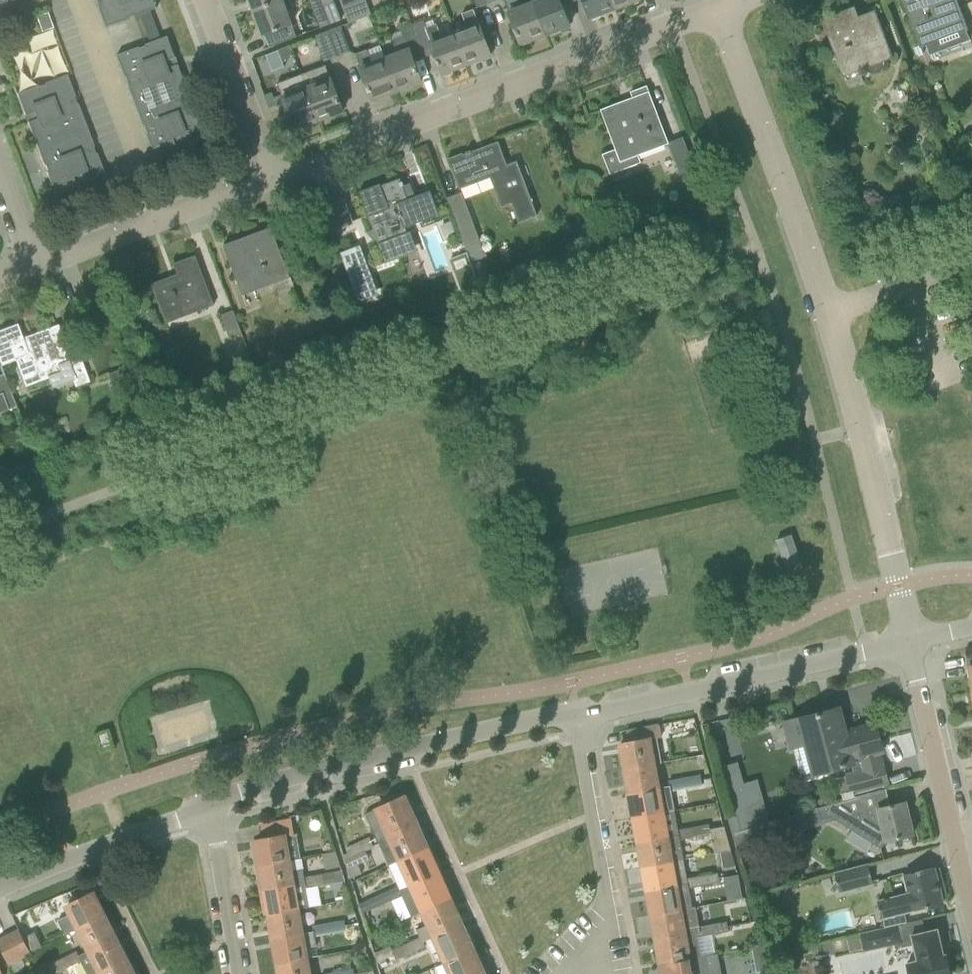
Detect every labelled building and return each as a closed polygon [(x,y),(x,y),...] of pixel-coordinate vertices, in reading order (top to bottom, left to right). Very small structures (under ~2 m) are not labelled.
[(13,5),(12,1),(16,0),(0,0),(0,10),(13,5)] [(99,6),(98,6),(106,28),(128,19),(128,18),(134,16),(135,17),(157,8),(153,0),(97,0),(99,6)] [(281,0),(249,0),(253,10),(281,0)] [(291,26),(281,0),(253,10),(263,36),(291,26)] [(343,9),(366,1),(365,0),(340,0),(343,9)] [(489,3),(488,0),(474,0),(477,8),(489,3)] [(545,35),(533,4),(520,9),(517,0),(504,0),(509,13),(521,44),(545,35)] [(545,35),(570,26),(560,0),(543,0),(533,4),(545,35)] [(590,18),(615,8),(612,0),(583,0),(590,18)] [(615,8),(638,0),(612,0),(615,8)] [(921,48),(967,31),(955,0),(903,0),(921,48)] [(371,15),(366,1),(343,9),(348,23),(371,15)] [(874,12),(857,18),(854,8),(822,20),(844,77),(864,69),(865,69),(866,71),(869,72),(872,73),(876,74),(878,73),(879,73),(881,72),(882,70),(883,69),(884,67),(884,65),(884,63),(884,62),(892,59),(874,12)] [(491,55),(484,37),(473,9),(461,14),(466,26),(454,31),(467,64),(491,55)] [(414,10),(407,12),(412,25),(419,22),(414,10)] [(47,12),(35,16),(41,31),(53,27),(47,12)] [(436,24),(426,28),(422,20),(419,22),(412,25),(421,49),(431,46),(442,74),(467,64),(454,31),(441,36),(436,24)] [(411,53),(421,49),(412,25),(401,29),(402,32),(389,38),(394,51),(384,55),(398,90),(421,81),(411,53)] [(339,56),(351,51),(341,26),(329,30),(339,56)] [(323,62),(339,56),(329,30),(313,36),(323,62)] [(174,58),(175,58),(167,36),(145,44),(146,46),(139,48),(139,47),(117,55),(125,77),(126,77),(129,83),(128,84),(144,127),(145,127),(148,133),(147,134),(155,155),(177,147),(176,146),(183,143),(183,145),(205,137),(197,115),(196,115),(193,109),(194,108),(178,65),(177,65),(174,58)] [(270,66),(294,57),(290,46),(266,55),(270,66)] [(384,55),(371,61),(366,50),(356,54),(361,66),(360,66),(372,100),(398,90),(384,55)] [(330,77),(330,78),(325,66),(302,75),(319,120),(343,111),(330,77)] [(38,85),(16,93),(24,115),(26,115),(28,121),(27,122),(35,143),(41,158),(43,164),(44,164),(47,170),(46,171),(54,194),(76,186),(76,185),(75,184),(82,181),(83,183),(104,175),(96,152),(94,152),(92,146),(93,145),(85,124),(77,104),(77,103),(76,103),(73,97),(75,96),(66,74),(65,75),(46,82),(45,83),(45,84),(42,85),(38,86),(38,85)] [(294,130),(319,120),(302,75),(277,84),(294,130)] [(683,137),(668,143),(647,86),(630,92),(632,98),(600,110),(615,150),(602,155),(610,175),(641,163),(638,156),(668,144),(680,176),(695,170),(683,137)] [(517,162),(507,165),(498,142),(450,161),(460,189),(490,178),(502,208),(512,204),(519,223),(538,216),(517,162)] [(380,185),(359,192),(366,211),(384,259),(385,262),(397,258),(391,239),(411,232),(408,225),(438,214),(437,210),(430,192),(407,200),(402,186),(403,186),(402,182),(401,183),(399,179),(380,187),(380,185)] [(465,249),(481,242),(462,193),(446,199),(465,249)] [(290,278),(278,246),(271,228),(223,246),(242,296),(290,278)] [(360,245),(340,253),(357,297),(377,289),(360,245)] [(214,305),(202,275),(195,256),(174,264),(178,275),(152,284),(167,324),(214,305)] [(230,338),(242,333),(234,311),(221,315),(230,338)] [(24,345),(16,324),(0,331),(0,364),(1,366),(20,359),(29,383),(59,372),(55,360),(63,357),(75,387),(89,382),(73,340),(72,341),(73,343),(64,347),(56,328),(30,338),(31,342),(24,345)] [(238,374),(252,368),(248,356),(233,362),(238,374)] [(1,366),(0,364),(0,412),(15,406),(0,366),(1,366)] [(785,566),(800,561),(791,536),(776,541),(785,566)] [(838,709),(785,723),(790,742),(792,749),(800,777),(852,764),(861,762),(863,770),(854,772),(845,775),(845,777),(836,779),(839,794),(849,791),(849,792),(868,788),(887,783),(883,767),(882,767),(878,752),(881,751),(875,725),(845,733),(842,720),(841,721),(838,709)] [(629,743),(621,744),(625,769),(656,763),(661,763),(657,739),(661,739),(661,737),(659,726),(658,725),(626,731),(629,743)] [(99,735),(102,746),(111,744),(107,732),(99,735)] [(661,790),(661,787),(656,763),(625,769),(630,795),(661,790)] [(686,788),(702,786),(700,775),(682,778),(683,786),(686,786),(686,788)] [(686,786),(683,786),(682,778),(668,781),(669,786),(669,788),(670,788),(670,791),(686,788),(686,786)] [(670,788),(669,788),(669,786),(661,787),(661,790),(630,795),(634,819),(666,814),(665,811),(674,810),(670,791),(670,788)] [(884,789),(786,818),(788,826),(826,814),(851,830),(846,839),(866,852),(872,843),(880,849),(888,841),(893,839),(913,835),(905,802),(888,806),(884,789)] [(362,847),(360,849),(362,853),(365,852),(378,846),(376,841),(416,824),(404,796),(365,814),(375,836),(360,842),(362,847)] [(670,838),(669,832),(666,814),(634,819),(639,844),(670,838)] [(296,834),(293,835),(291,819),(261,824),(264,839),(256,841),(258,850),(252,851),(255,867),(301,859),(296,834)] [(387,866),(427,848),(416,824),(376,841),(378,846),(387,866)] [(711,834),(711,829),(710,824),(693,827),(694,829),(695,834),(692,834),(693,838),(711,834)] [(695,834),(694,829),(693,827),(677,830),(678,837),(670,838),(639,844),(643,868),(674,862),(674,861),(684,859),(680,840),(693,838),(692,834),(695,834)] [(715,853),(721,852),(731,850),(724,827),(711,829),(711,834),(715,853)] [(748,830),(733,834),(737,849),(747,847),(751,840),(748,830)] [(360,849),(362,847),(360,842),(347,848),(352,858),(362,853),(360,849)] [(409,887),(438,874),(427,848),(387,866),(388,866),(397,862),(409,887)] [(724,868),(735,866),(731,850),(721,852),(724,868)] [(318,875),(304,877),(301,859),(255,867),(258,883),(263,882),(265,890),(296,884),(297,885),(306,884),(306,888),(323,885),(322,880),(319,880),(318,875)] [(674,862),(643,868),(648,893),(688,886),(688,888),(704,885),(704,882),(701,883),(700,876),(686,878),(686,874),(683,859),(674,861),(674,862)] [(840,893),(873,884),(868,864),(834,872),(840,893)] [(908,893),(877,901),(882,918),(885,928),(905,923),(903,913),(924,908),(943,903),(934,868),(915,872),(904,875),(908,893)] [(343,876),(336,877),(335,872),(318,875),(319,880),(322,880),(323,885),(345,881),(343,876)] [(704,885),(720,882),(718,872),(700,876),(701,883),(704,882),(704,885)] [(409,887),(399,891),(402,897),(411,918),(421,913),(450,900),(438,874),(409,887)] [(296,884),(265,890),(269,914),(301,909),(310,907),(306,888),(306,884),(297,885),(296,884)] [(389,902),(402,897),(397,886),(382,893),(384,898),(387,897),(389,902)] [(692,908),(688,888),(688,886),(648,893),(652,916),(683,911),(683,909),(692,908)] [(76,931),(105,917),(93,893),(67,906),(71,914),(57,921),(64,936),(76,931)] [(387,897),(384,898),(382,893),(369,899),(371,904),(373,910),(389,902),(387,897)] [(432,939),(462,926),(450,900),(421,913),(426,926),(416,930),(419,938),(405,944),(408,949),(405,950),(408,955),(425,947),(423,943),(432,939)] [(683,911),(652,916),(656,941),(688,935),(697,933),(696,927),(700,926),(696,907),(692,908),(683,909),(683,911)] [(273,939),(305,933),(301,909),(269,914),(273,939)] [(78,956),(115,938),(105,917),(76,931),(86,951),(78,955),(76,952),(78,956)] [(846,937),(849,952),(862,949),(862,951),(894,944),(894,945),(895,949),(913,945),(914,945),(917,961),(916,961),(907,963),(909,973),(950,973),(946,955),(943,955),(937,929),(925,932),(922,919),(905,923),(885,928),(858,934),(859,935),(846,937)] [(329,934),(345,931),(343,920),(330,923),(331,928),(328,929),(329,934)] [(710,935),(729,931),(727,921),(711,924),(713,931),(710,932),(710,935)] [(328,929),(331,928),(330,923),(312,926),(313,932),(305,933),(273,939),(278,964),(309,959),(307,948),(316,946),(314,936),(329,934),(328,929)] [(710,932),(713,931),(711,924),(700,926),(696,927),(697,933),(688,935),(656,941),(661,965),(701,957),(698,937),(710,935),(710,932)] [(443,964),(473,951),(462,926),(432,939),(443,964)] [(28,948),(19,930),(0,939),(0,947),(9,966),(31,955),(28,948)] [(126,960),(115,938),(78,956),(76,952),(60,961),(62,965),(64,963),(67,969),(80,963),(86,973),(100,973),(126,960)] [(405,950),(408,949),(405,944),(391,950),(392,952),(391,953),(393,957),(394,956),(396,960),(408,955),(405,950)] [(392,952),(391,950),(390,946),(374,953),(378,963),(393,957),(391,953),(392,952)] [(764,946),(751,948),(756,973),(769,970),(764,946)] [(473,951),(443,964),(448,973),(484,973),(473,951)] [(661,965),(662,973),(716,973),(713,955),(701,957),(661,965)] [(309,959),(278,964),(280,973),(312,973),(309,959)] [(126,960),(100,973),(133,973),(126,960)] [(62,965),(60,961),(48,966),(52,973),(57,973),(67,969),(64,963),(62,965)]
